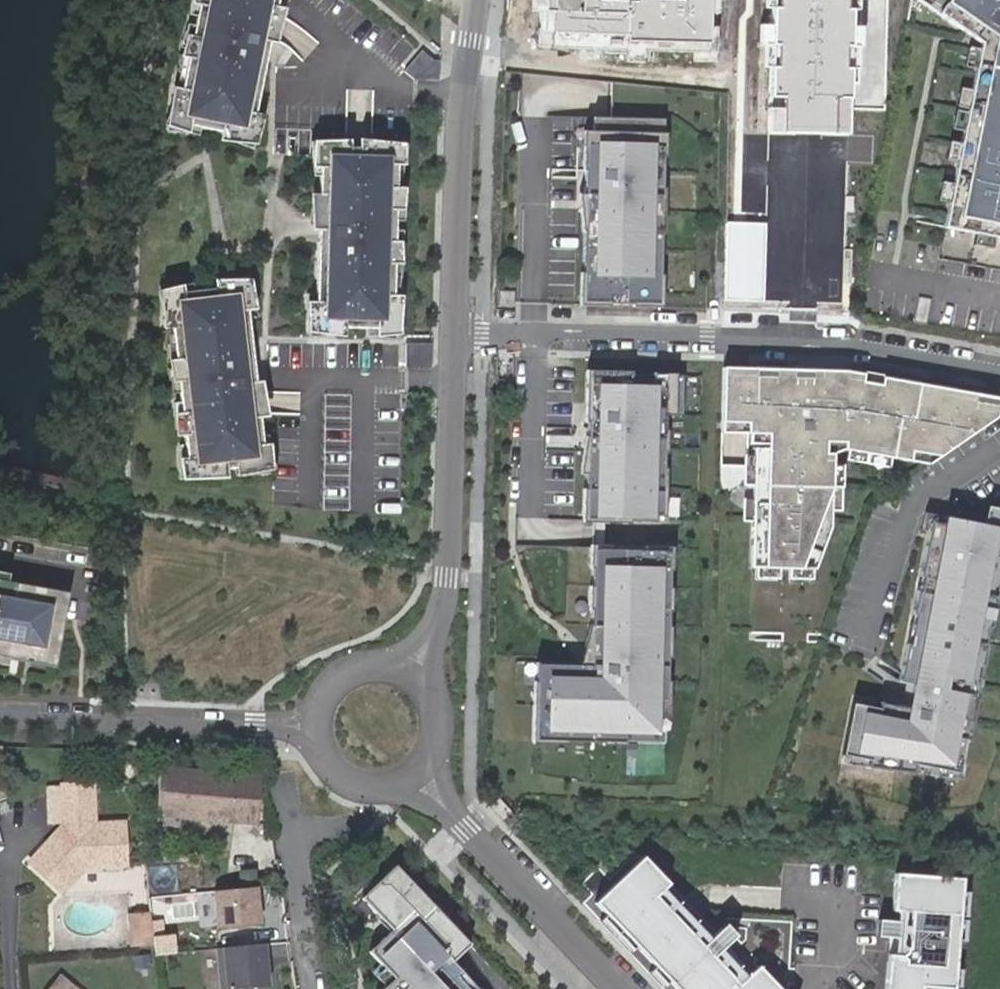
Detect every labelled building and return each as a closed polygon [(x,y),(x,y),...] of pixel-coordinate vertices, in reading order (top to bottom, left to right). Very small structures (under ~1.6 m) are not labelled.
[(195,8),(210,10),(204,42),(191,39),(185,61),(200,64),(194,95),(177,93),(174,137),(195,139),(197,124),(229,130),(226,147),(265,151),(268,120),(254,117),(268,41),(282,44),(291,12),(274,9),(275,0),(196,0),(195,8)] [(541,46),(608,47),(608,38),(629,39),(629,48),(729,50),(729,0),(543,0),(541,46)] [(775,133),(854,135),(855,0),(780,0),(775,133)] [(974,242),(993,246),(995,236),(999,237),(999,0),(922,0),(986,49),(985,53),(975,51),(970,69),(981,72),(976,92),(966,89),(961,108),(972,111),(971,113),(961,111),(956,129),(967,132),(964,144),(954,141),(949,160),(960,162),(955,184),(944,181),(940,199),(951,202),(945,225),(976,232),(974,242)] [(583,271),(582,301),(660,303),(660,273),(651,272),(652,231),(661,232),(663,186),(653,185),(654,154),(664,154),(665,117),(594,115),(594,142),(586,142),(584,229),(594,230),(592,271),(583,271)] [(357,147),(322,142),(319,172),(334,172),(334,201),(319,200),(321,230),(334,230),(333,308),(319,307),(316,336),(354,342),(354,326),(386,326),(386,341),(407,344),(412,300),(395,300),(395,267),(410,267),(409,247),(395,247),(396,213),(410,213),(412,193),(396,193),(396,168),(411,168),(409,143),(366,148),(367,160),(356,160),(357,147)] [(191,291),(171,292),(172,337),(189,335),(193,365),(178,368),(183,391),(196,389),(201,420),(186,422),(187,445),(204,442),(207,465),(191,466),(198,493),(241,482),(239,469),(247,468),(249,481),(284,482),(282,450),(267,452),(264,425),(281,423),(274,392),(260,394),(249,318),(264,316),(262,286),(224,285),(226,303),(193,307),(191,291)] [(727,363),(727,428),(773,429),(773,443),(760,442),(758,560),(849,561),(860,522),(860,455),(925,455),(997,408),(999,395),(999,388),(996,388),(995,395),(976,392),(977,385),(956,381),(955,389),(936,386),(937,379),(920,376),(919,383),(901,380),(902,373),(885,370),(883,378),(865,375),(866,367),(849,365),(773,364),(773,371),(754,371),(754,364),(727,363)] [(683,376),(586,373),(582,520),(655,522),(655,492),(663,492),(665,415),(682,416),(683,376)] [(945,507),(911,673),(920,675),(916,697),(892,692),(866,687),(864,694),(854,745),(852,754),(878,758),(924,764),(969,769),(970,760),(976,732),(980,733),(999,637),(999,500),(996,517),(945,507)] [(671,535),(592,533),(589,649),(600,649),(600,664),(535,663),(533,741),(625,743),(626,730),(654,731),(654,716),(666,716),(671,535)] [(0,579),(0,653),(58,664),(72,592),(0,579)] [(158,768),(153,813),(185,815),(255,821),(258,777),(158,768)] [(66,829),(36,871),(69,896),(89,869),(130,866),(127,825),(101,827),(97,787),(63,790),(66,829)] [(185,815),(153,813),(151,834),(184,836),(185,815)] [(637,858),(589,905),(669,988),(773,988),(752,968),(727,941),(730,938),(719,927),(710,935),(637,858)] [(397,863),(362,895),(392,927),(368,949),(379,961),(371,969),(385,984),(379,988),(469,988),(446,964),(470,942),(447,918),(449,916),(436,902),(434,904),(397,863)] [(892,870),(888,920),(876,919),(875,935),(887,935),(883,988),(919,988),(920,986),(951,988),(959,876),(892,870)] [(257,885),(215,890),(219,927),(262,922),(257,885)] [(154,908),(141,909),(144,941),(156,940),(154,908)] [(223,988),(225,988),(269,984),(264,942),(218,947),(223,988)]
